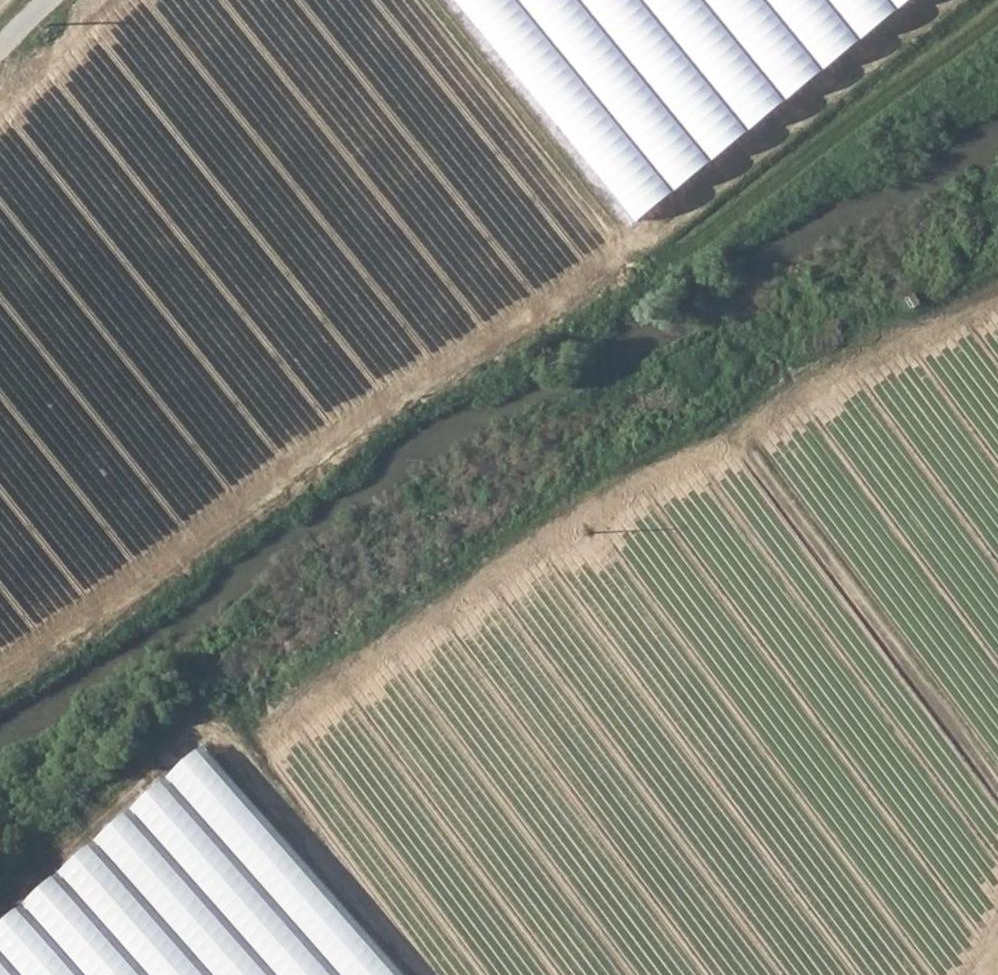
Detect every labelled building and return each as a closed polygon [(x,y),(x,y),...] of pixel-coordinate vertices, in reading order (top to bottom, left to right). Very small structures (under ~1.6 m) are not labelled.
[(646,223),(920,0),(463,0),(646,223)] [(211,748),(0,931),(0,974),(409,974),(211,748)]
